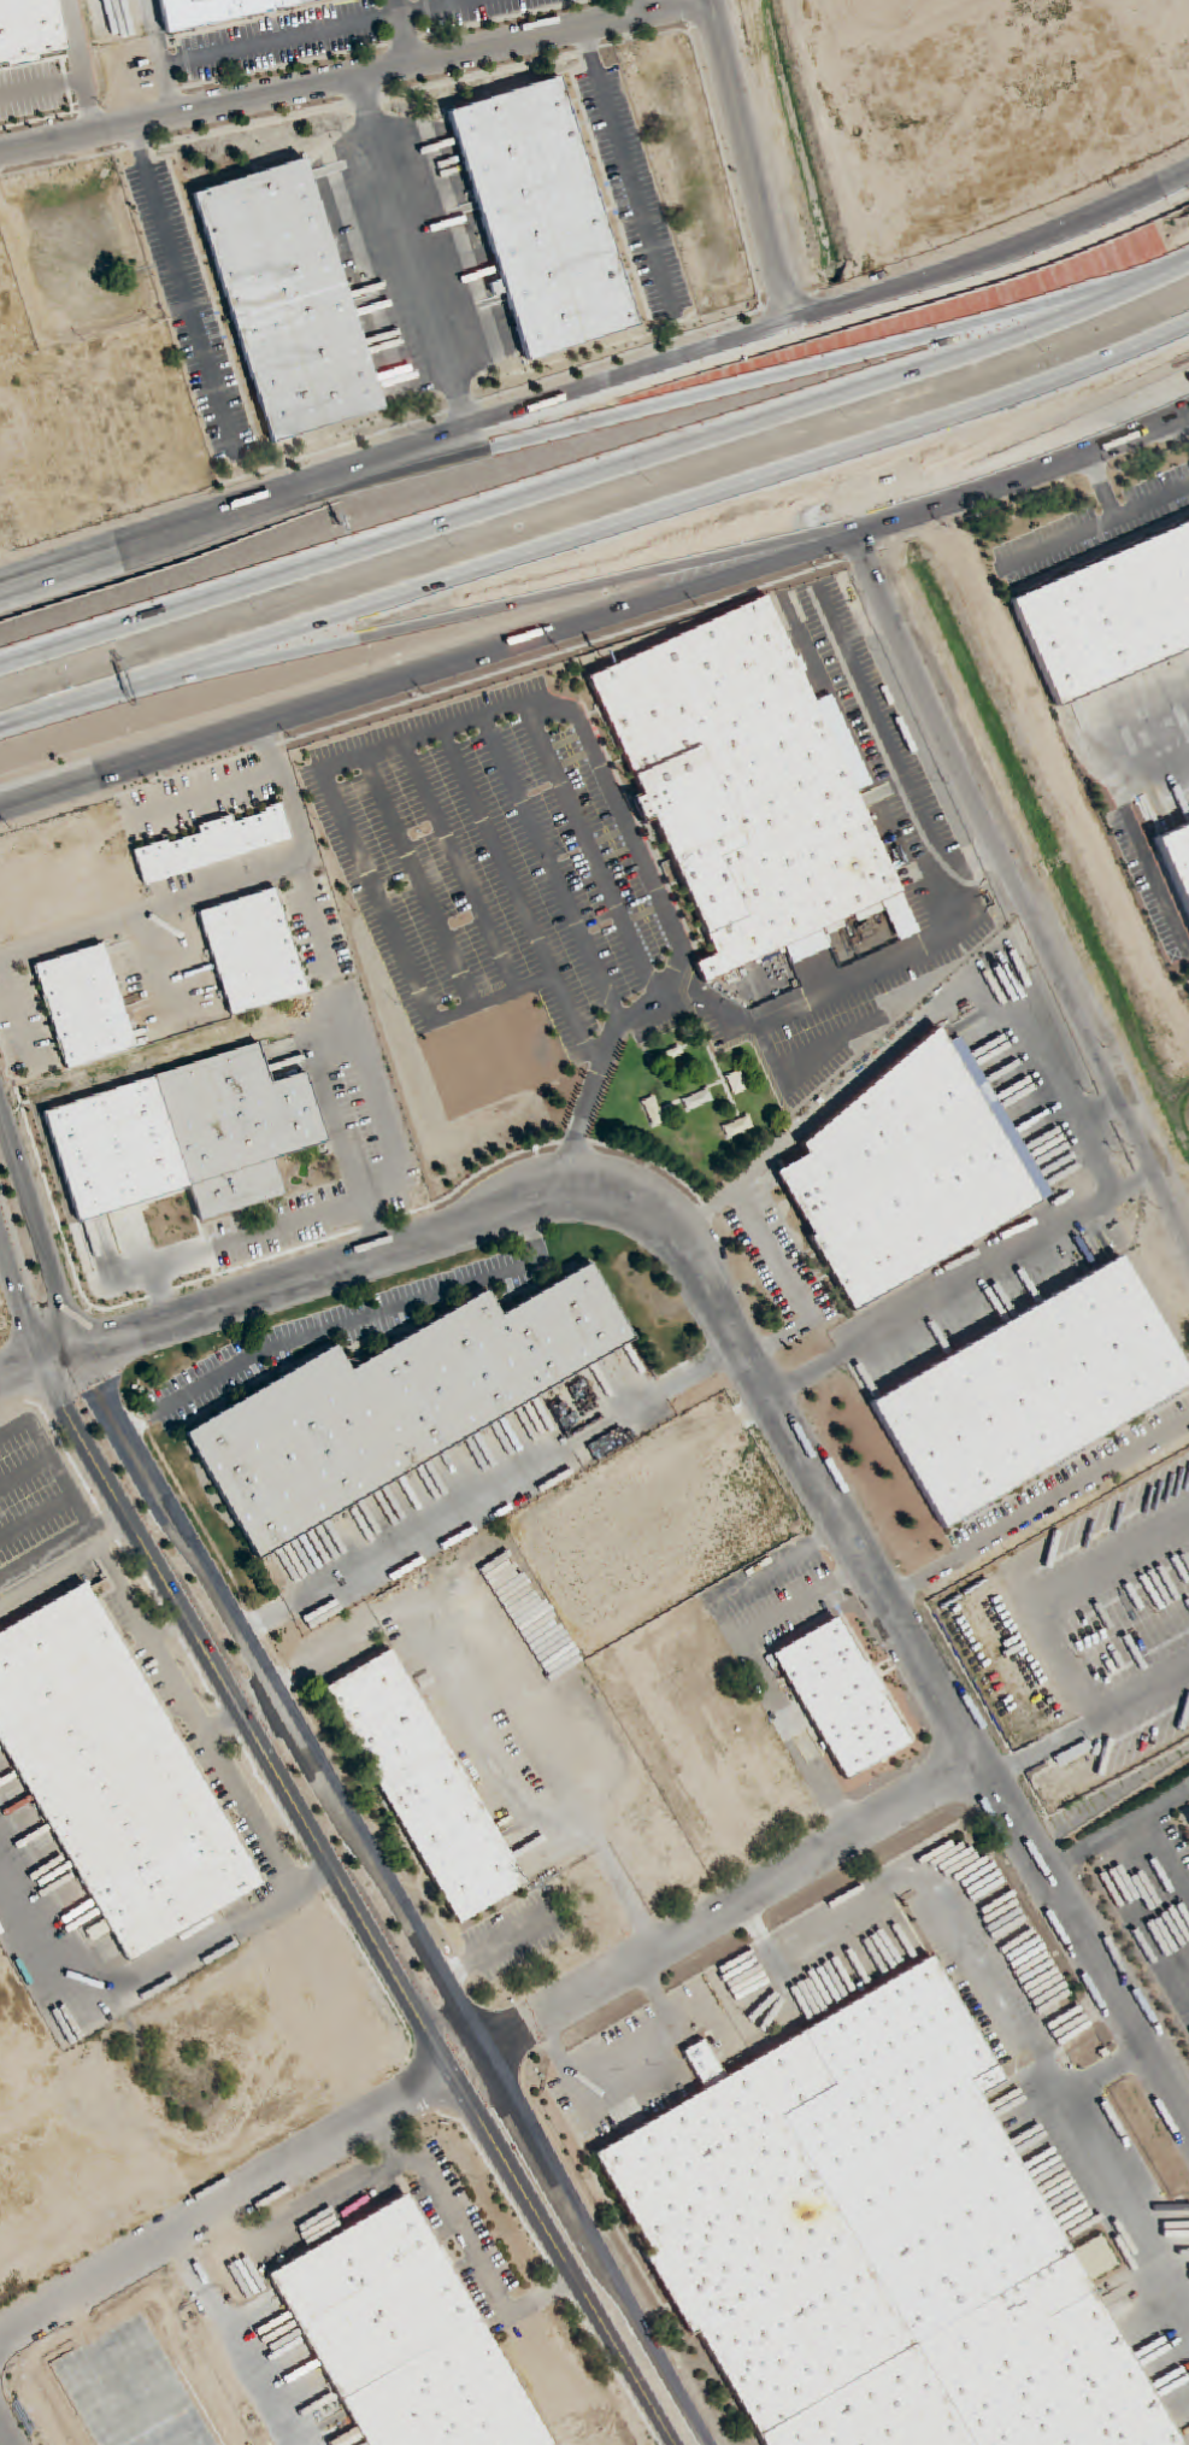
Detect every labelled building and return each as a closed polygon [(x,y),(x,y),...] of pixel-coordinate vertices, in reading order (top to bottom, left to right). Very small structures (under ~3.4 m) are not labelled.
[(163,34),(155,0),(322,0),(163,34)] [(447,111),(558,76),(634,323),(523,358),(447,111)] [(193,192),(301,159),(378,409),(270,441),(193,192)] [(1010,600),(1188,522),(1188,647),(1055,705),(1010,600)] [(695,963),(714,955),(652,816),(641,822),(630,798),(641,793),(588,676),(765,596),(899,891),(702,980),(695,963)] [(290,838),(143,886),(131,851),(166,840),(167,843),(198,833),(195,827),(229,815),(231,822),(263,811),(261,809),(278,803),(290,838)] [(1153,837),(1188,821),(1188,920),(1153,837)] [(196,914),(272,889),(306,991),(230,1016),(196,914)] [(33,966),(101,944),(135,1046),(66,1069),(33,966)] [(848,1308),(1051,1200),(963,1035),(946,1044),(946,1045),(791,1127),(806,1156),(776,1172),(848,1308)] [(152,1075),(255,1043),(267,1084),(304,1072),(324,1142),(269,1159),(279,1195),(198,1220),(152,1075)] [(734,1096),(749,1090),(741,1071),(727,1076),(734,1096)] [(713,1101),(708,1089),(682,1099),(687,1112),(713,1101)] [(641,1102),(654,1128),(667,1122),(654,1096),(641,1102)] [(723,1125),(727,1138),(753,1129),(749,1117),(723,1125)] [(1117,1255),(1188,1378),(1188,1383),(942,1530),(867,1403),(1117,1255)] [(484,1291),(499,1315),(587,1263),(632,1338),(258,1561),(183,1436),(335,1345),(349,1371),(484,1291)] [(129,1962),(0,1744),(0,1634),(84,1583),(263,1882),(129,1962)] [(769,1652),(831,1616),(906,1742),(843,1779),(769,1652)] [(457,1923),(319,1693),(387,1652),(524,1882),(457,1923)] [(1052,1757),(1057,1767),(1092,1750),(1087,1740),(1052,1757)] [(977,2093),(1181,2444),(763,2444),(696,2329),(690,2333),(646,2255),(651,2252),(595,2157),(908,1975),(934,1960),(1001,2078),(977,2093)] [(405,2195),(549,2444),(365,2444),(367,2444),(269,2274),(405,2195)] [(331,2444),(349,2444),(357,2441),(351,2431),(330,2443),(331,2444)]
